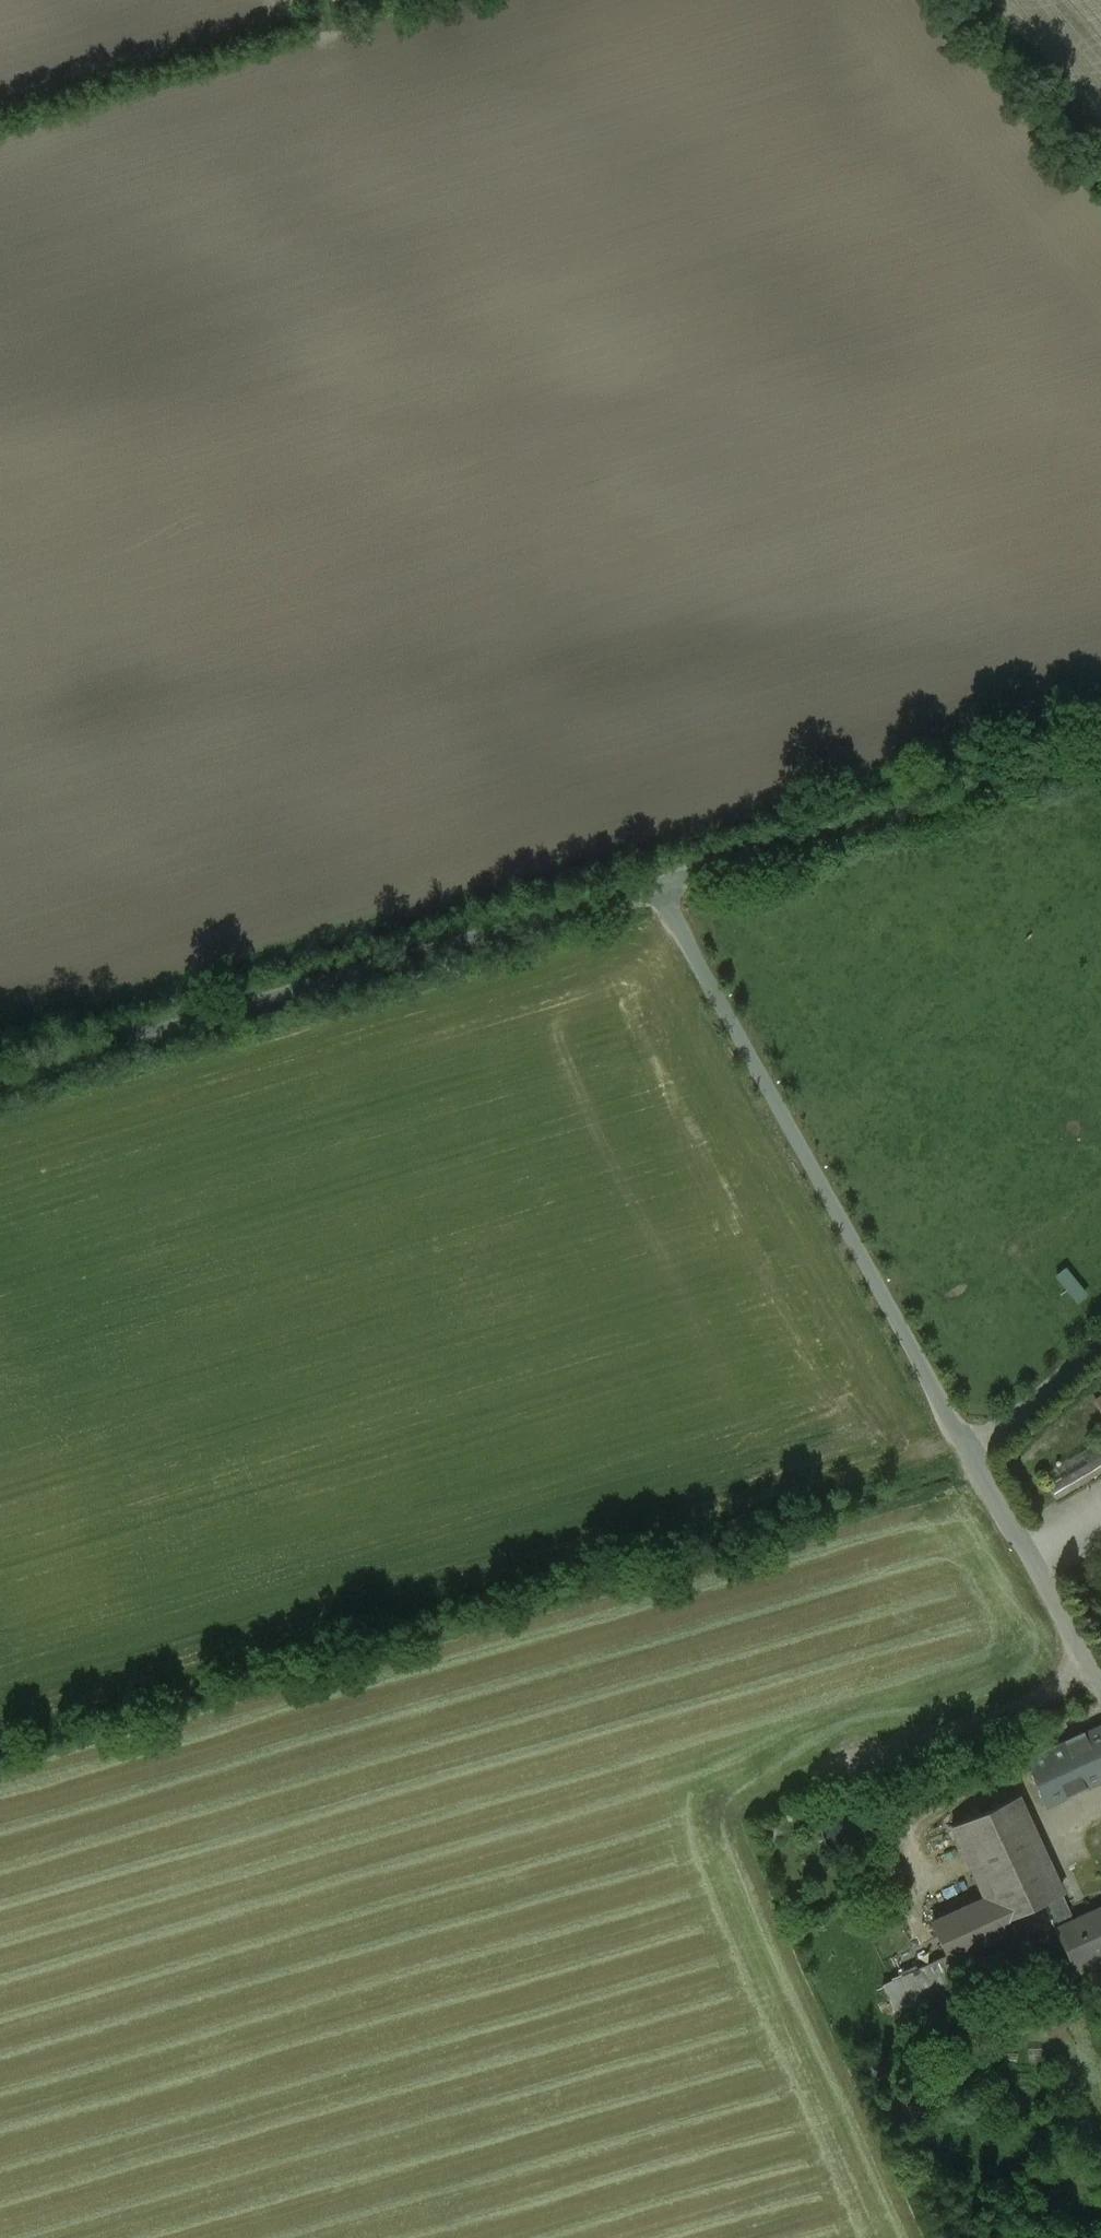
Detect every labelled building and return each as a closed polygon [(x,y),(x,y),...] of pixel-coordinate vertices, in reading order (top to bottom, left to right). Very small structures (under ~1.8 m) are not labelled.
[(1050,1488),(1057,1498),(1100,1472),(1100,1457),(1050,1488)] [(1024,1763),(1044,1807),(1100,1780),(1100,1727),(1024,1763)] [(1060,1893),(1017,1795),(951,1824),(984,1898),(930,1922),(945,1955),(946,1956),(1002,1931),(997,1921),(1042,1902),(1054,1929),(1071,1922),(1058,1894),(1060,1893)] [(1054,1929),(1074,1973),(1092,1965),(1089,1959),(1100,1954),(1100,1908),(1071,1922),(1054,1929)] [(1002,1931),(946,1956),(945,1955),(881,1985),(897,2021),(1018,1966),(1002,1931)]
